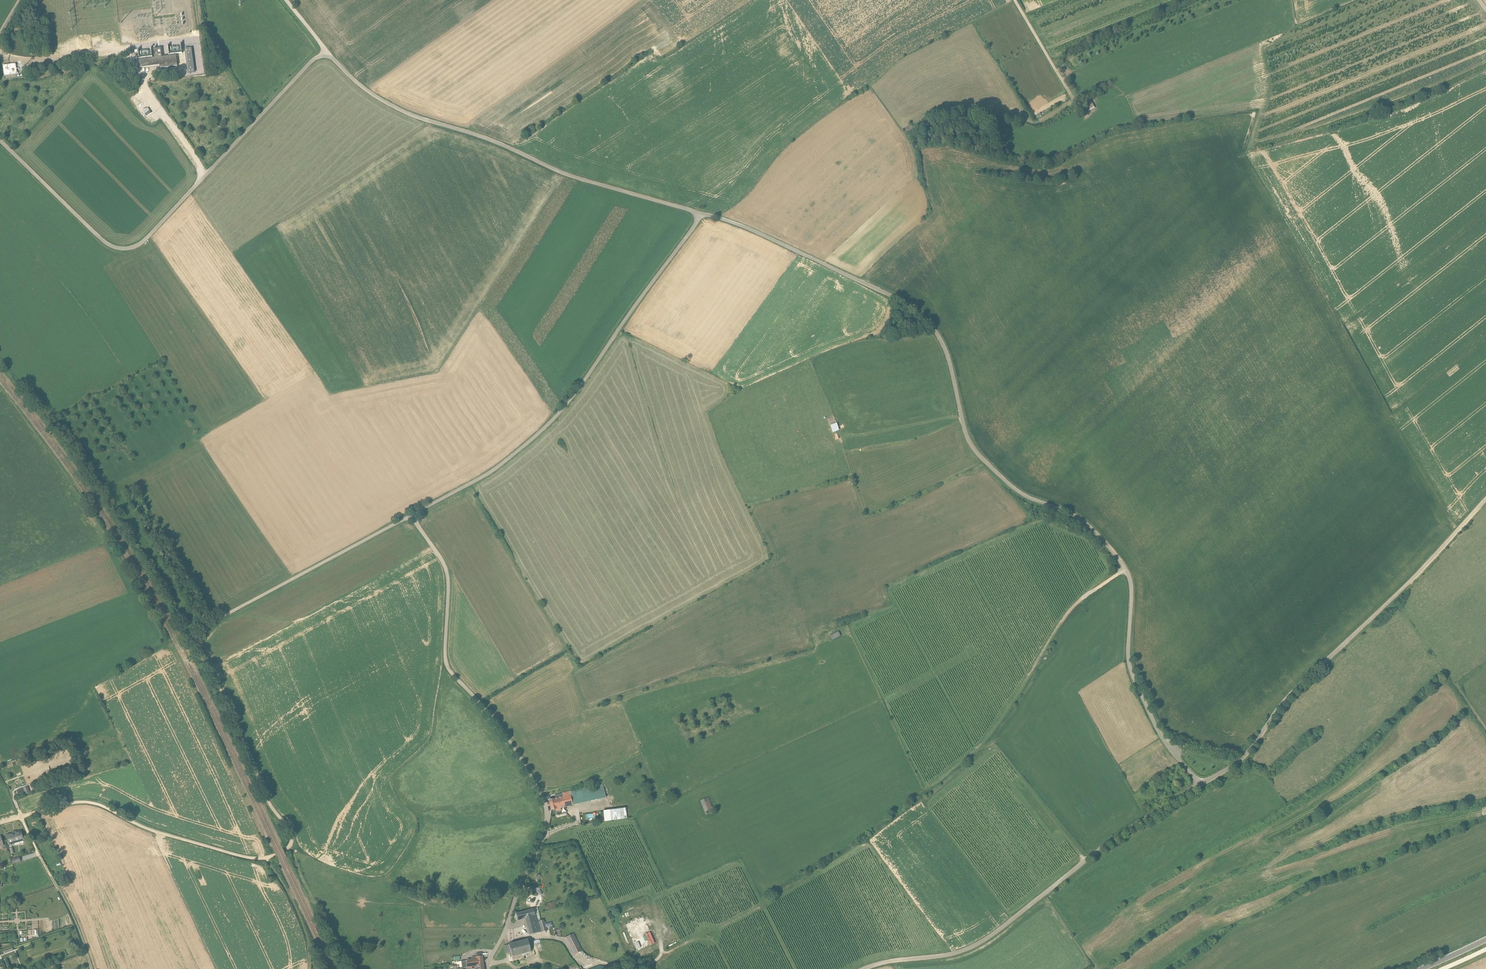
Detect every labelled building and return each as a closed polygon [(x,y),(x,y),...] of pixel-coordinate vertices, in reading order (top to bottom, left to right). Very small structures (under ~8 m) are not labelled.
[(161,58),(160,49),(153,50),(154,59),(138,61),(139,68),(159,66),(159,69),(177,67),(175,56),(161,58)] [(191,49),(184,50),(187,75),(194,74),(191,49)] [(4,76),(17,74),(16,64),(3,65),(4,76)] [(1086,106),(1089,112),(1095,108),(1092,102),(1086,106)] [(911,127),(904,129),(906,135),(913,133),(911,127)] [(833,433),(840,431),(837,423),(831,425),(833,433)] [(840,632),(830,635),(832,640),(841,637),(840,632)] [(569,792),(572,805),(605,798),(603,787),(603,785),(569,792)] [(562,794),(554,795),(555,799),(549,800),(552,810),(556,809),(556,811),(561,810),(560,808),(565,807),(572,805),(569,792),(562,793),(562,794)] [(627,807),(604,809),(605,821),(625,819),(625,816),(628,815),(627,807)] [(10,845),(24,840),(21,831),(7,835),(10,845)] [(526,917),(538,914),(537,908),(516,914),(517,920),(526,917)] [(540,921),(538,914),(526,917),(530,935),(546,931),(543,920),(540,921)] [(646,933),(651,945),(656,943),(651,931),(646,933)] [(575,954),(582,951),(574,934),(566,937),(575,954)] [(512,957),(519,955),(535,950),(532,941),(528,942),(527,940),(509,945),(504,946),(506,954),(511,953),(512,957)] [(467,961),(467,967),(472,967),(472,968),(474,968),(483,968),(482,953),(476,954),(477,957),(472,957),(472,960),(467,961)]
